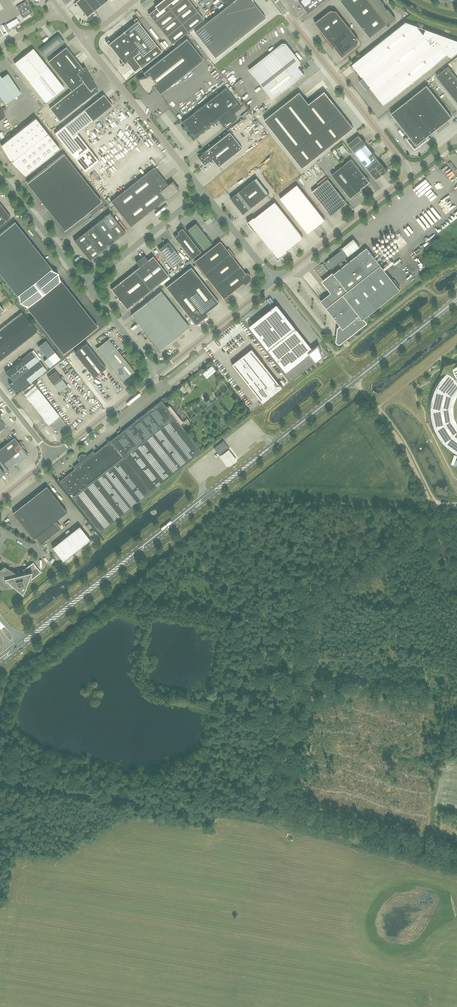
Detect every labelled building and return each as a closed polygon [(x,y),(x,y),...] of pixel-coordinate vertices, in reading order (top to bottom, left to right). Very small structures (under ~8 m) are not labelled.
[(94,11),(86,0),(78,0),(76,2),(87,17),(94,11)] [(101,5),(97,0),(86,0),(94,11),(101,5)] [(170,9),(163,0),(155,6),(156,8),(149,14),(154,21),(170,9)] [(181,0),(163,0),(170,9),(181,0)] [(192,4),(189,0),(181,0),(170,9),(176,16),(192,4)] [(266,17),(253,1),(252,0),(234,0),(233,1),(195,32),(215,57),(266,17)] [(297,0),(305,10),(308,14),(326,0),(298,0),(297,0)] [(366,0),(341,0),(350,12),(366,0)] [(385,6),(384,4),(381,0),(366,0),(350,12),(360,25),(385,6)] [(23,18),(32,13),(28,5),(29,5),(25,1),(17,6),(21,13),(20,14),(23,18)] [(182,24),(198,11),(192,4),(176,16),(182,24)] [(385,6),(360,25),(370,37),(387,24),(387,25),(388,25),(387,24),(390,22),(391,22),(396,18),(388,9),(385,6)] [(182,24),(176,16),(170,9),(154,21),(166,36),(182,24)] [(327,41),(347,25),(336,11),(330,10),(315,23),(322,32),(321,33),(327,41)] [(182,24),(188,32),(204,18),(198,11),(182,24)] [(123,66),(127,62),(134,71),(143,64),(145,65),(162,51),(140,24),(141,23),(137,18),(134,20),(136,22),(110,42),(109,40),(106,42),(110,47),(111,46),(123,62),(121,63),(121,64),(123,66)] [(406,22),(371,49),(403,89),(447,54),(449,56),(452,57),(456,53),(456,40),(426,29),(424,33),(423,34),(417,26),(406,22)] [(173,44),(188,32),(182,24),(166,36),(173,44)] [(347,25),(327,41),(333,49),(335,48),(342,57),(358,45),(359,39),(347,25)] [(64,44),(57,35),(56,36),(39,49),(46,58),(56,50),(64,44)] [(160,94),(204,59),(187,38),(143,73),(146,77),(145,77),(139,79),(139,81),(140,81),(140,82),(141,84),(141,85),(142,86),(142,87),(143,87),(144,88),(145,89),(145,90),(146,90),(147,91),(148,92),(149,92),(153,86),(160,94)] [(273,100),(305,75),(298,67),(300,65),(300,61),(286,43),(283,43),(249,70),(273,100)] [(58,101),(69,114),(98,91),(95,86),(93,82),(92,79),(91,80),(84,67),(85,67),(85,66),(83,67),(66,46),(48,61),(72,91),(58,101)] [(46,102),(64,87),(33,48),(14,63),(30,83),(46,102)] [(440,81),(452,72),(448,67),(436,76),(440,81)] [(444,86),(456,76),(452,72),(440,81),(444,86)] [(0,76),(0,96),(5,103),(21,93),(8,74),(2,78),(0,76)] [(456,83),(456,78),(456,76),(444,86),(448,90),(456,83)] [(456,91),(456,83),(448,90),(451,95),(456,91)] [(421,146),(431,138),(429,135),(452,117),(427,85),(391,113),(408,135),(404,138),(414,152),(419,148),(418,146),(420,145),(421,146)] [(218,119),(225,128),(237,119),(233,114),(241,107),(238,103),(226,87),(186,118),(182,121),(195,138),(199,135),(199,134),(218,119)] [(353,127),(334,103),(325,91),(309,104),(300,92),(264,120),(302,168),(353,127)] [(104,94),(84,110),(93,121),(112,105),(104,94)] [(60,121),(69,114),(58,101),(50,108),(60,121)] [(263,104),(254,113),(258,117),(267,109),(263,104)] [(64,125),(55,133),(85,171),(99,160),(77,133),(93,121),(84,110),(64,125)] [(48,133),(36,118),(5,142),(1,145),(8,154),(7,155),(11,162),(10,163),(12,162),(17,167),(18,167),(25,176),(29,173),(30,173),(29,173),(60,148),(48,133)] [(218,167),(242,148),(229,132),(206,151),(198,157),(204,165),(212,158),(218,167)] [(362,139),(359,135),(348,144),(376,179),(387,170),(381,162),(380,163),(374,155),(375,155),(371,150),(371,151),(365,143),(366,143),(362,139)] [(65,230),(101,201),(64,154),(27,182),(65,230)] [(361,189),(361,188),(362,188),(363,188),(366,186),(366,185),(370,182),(351,159),(343,166),(361,189)] [(362,189),(361,188),(361,189),(343,166),(331,174),(350,198),(354,195),(355,196),(358,193),(362,189)] [(168,184),(154,167),(111,201),(131,226),(165,199),(166,200),(179,190),(172,181),(168,184)] [(269,193),(257,177),(231,198),(231,197),(230,198),(243,214),(244,214),(244,213),(269,193)] [(331,215),(347,203),(328,179),(312,191),(331,215)] [(297,185),(280,198),(308,233),(325,220),(297,185)] [(303,237),(275,202),(254,218),(254,217),(247,222),(250,226),(250,225),(253,228),(252,229),(255,232),(256,231),(274,252),(273,253),(278,259),(281,257),(281,256),(284,254),(287,252),(286,250),(303,237)] [(0,203),(0,226),(11,217),(0,203)] [(110,228),(118,222),(110,212),(102,218),(110,228)] [(102,235),(110,228),(102,218),(94,225),(102,235)] [(39,252),(15,222),(0,233),(0,273),(5,279),(39,252)] [(110,228),(117,238),(125,232),(118,222),(110,228)] [(203,250),(213,243),(196,222),(187,230),(203,250)] [(94,241),(102,235),(94,225),(86,231),(91,238),(94,241)] [(110,245),(117,238),(110,228),(102,235),(110,245)] [(192,259),(201,251),(182,228),(177,232),(179,233),(174,237),(192,259)] [(79,247),(91,238),(86,231),(74,240),(79,247)] [(102,251),(110,245),(102,235),(94,241),(96,244),(102,251)] [(96,244),(94,241),(91,238),(79,247),(84,254),(96,244)] [(342,248),(348,256),(360,247),(354,239),(342,248)] [(204,274),(232,252),(229,248),(227,250),(220,241),(194,261),(204,274)] [(173,267),(182,260),(168,242),(159,249),(173,267)] [(84,254),(90,260),(96,256),(96,257),(99,254),(98,253),(102,251),(96,244),(84,254)] [(342,341),(365,322),(363,319),(400,289),(367,247),(324,281),(332,291),(321,300),(341,326),(339,328),(339,333),(337,333),(337,335),(338,335),(338,340),(338,341),(339,342),(341,342),(342,341)] [(331,269),(348,256),(342,249),(325,262),(331,269)] [(39,252),(5,279),(19,296),(52,269),(39,252)] [(214,287),(240,266),(233,258),(235,256),(232,252),(204,274),(214,287)] [(136,262),(140,266),(111,289),(117,297),(120,301),(121,301),(127,309),(169,276),(153,256),(148,260),(144,255),(136,262)] [(240,266),(214,287),(224,299),(225,300),(229,297),(228,295),(243,283),(245,285),(250,281),(250,280),(251,279),(251,278),(251,277),(251,276),(250,276),(248,272),(246,274),(240,266)] [(176,299),(201,280),(191,267),(166,287),(176,299)] [(64,353),(98,326),(60,279),(26,306),(64,353)] [(201,280),(176,299),(195,325),(208,315),(206,312),(219,302),(201,280)] [(190,327),(161,291),(131,314),(132,315),(131,315),(131,316),(132,315),(150,338),(149,339),(153,343),(153,342),(160,350),(171,341),(172,342),(179,336),(178,335),(190,327)] [(313,350),(277,305),(250,327),(286,373),(292,381),(320,358),(322,357),(318,345),(313,350)] [(24,326),(30,321),(22,312),(16,316),(24,326)] [(18,330),(24,326),(16,316),(11,320),(18,330)] [(13,335),(18,330),(11,320),(5,325),(13,335)] [(24,326),(32,336),(37,331),(30,321),(24,326)] [(13,335),(5,325),(0,329),(0,330),(7,339),(13,335)] [(26,340),(32,336),(24,326),(18,330),(26,340)] [(21,344),(26,340),(18,330),(13,335),(21,344)] [(15,349),(21,344),(13,335),(7,339),(15,349)] [(10,353),(15,349),(7,339),(2,343),(10,353)] [(48,358),(55,352),(46,340),(39,346),(48,358)] [(121,356),(108,340),(97,349),(110,365),(114,361),(115,360),(121,356)] [(10,353),(2,343),(0,345),(0,352),(4,357),(10,353)] [(94,377),(106,368),(87,343),(75,353),(94,377)] [(263,403),(283,388),(252,349),(232,364),(263,403)] [(22,359),(37,378),(47,370),(32,351),(22,359)] [(55,352),(48,358),(44,360),(50,367),(60,359),(55,352)] [(121,356),(115,360),(114,361),(110,365),(119,376),(120,376),(121,377),(122,377),(123,377),(123,376),(124,377),(126,376),(125,375),(126,374),(128,376),(133,371),(121,356)] [(28,384),(37,378),(22,359),(6,372),(13,381),(21,375),(28,384)] [(431,411),(431,415),(432,419),(433,424),(434,428),(436,432),(438,435),(440,439),(443,442),(446,445),(449,448),(453,451),(456,453),(456,365),(456,366),(453,368),(451,366),(445,371),(447,372),(444,375),(441,379),(439,382),(437,386),(435,390),(433,394),(432,398),(431,402),(431,407),(431,411)] [(56,371),(48,377),(60,393),(63,390),(64,392),(67,390),(65,388),(68,386),(56,371)] [(17,393),(28,384),(21,375),(13,381),(9,384),(17,393)] [(59,430),(66,424),(59,416),(59,415),(35,385),(37,384),(35,382),(30,386),(32,388),(24,394),(48,425),(49,423),(54,430),(59,430)] [(201,449),(180,424),(183,422),(170,406),(167,408),(163,402),(162,400),(123,431),(163,482),(202,451),(201,449)] [(151,492),(163,482),(123,431),(95,453),(93,451),(73,467),(75,468),(59,481),(100,532),(151,492)] [(14,437),(0,449),(0,461),(8,471),(28,455),(24,449),(25,448),(20,441),(19,443),(14,437)] [(220,456),(230,448),(224,441),(214,448),(220,456)] [(222,455),(230,466),(237,461),(229,450),(222,455)] [(47,485),(13,512),(33,538),(35,536),(41,543),(60,528),(55,522),(54,521),(67,511),(47,485)] [(63,561),(91,540),(80,525),(52,547),(63,561)] [(23,571),(24,571),(25,573),(22,574),(22,573),(21,573),(20,572),(19,572),(17,573),(17,575),(16,574),(16,575),(15,575),(15,574),(16,573),(4,566),(0,570),(0,588),(13,587),(12,586),(13,585),(23,594),(25,589),(29,579),(30,580),(41,572),(33,562),(23,571)]
